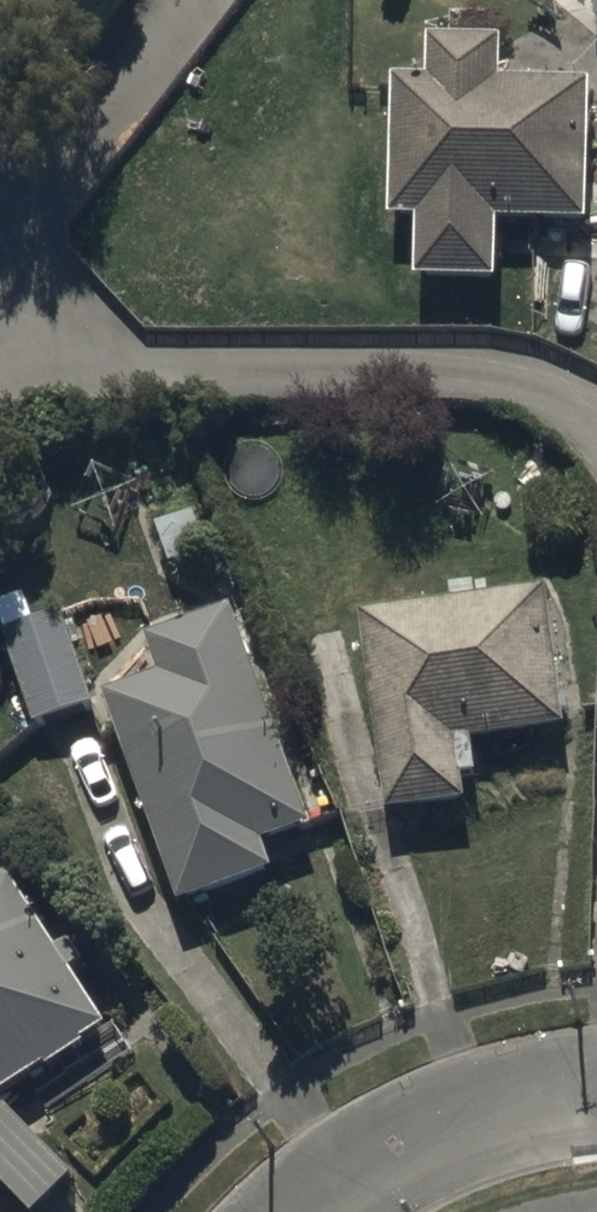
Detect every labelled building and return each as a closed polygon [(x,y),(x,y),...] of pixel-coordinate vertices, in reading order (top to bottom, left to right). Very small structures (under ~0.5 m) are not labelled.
[(535,27),(596,27),(596,0),(535,0),(535,27)] [(436,68),(396,68),(397,210),(416,210),(416,274),(502,274),(502,214),(587,214),(587,74),(501,74),(501,37),(436,38),(436,68)] [(548,583),(362,608),(389,806),(467,796),(464,774),(484,772),(479,730),(567,718),(548,583)] [(236,602),(151,633),(165,671),(114,689),(190,897),(281,865),(271,838),(316,821),(236,602)] [(69,608),(8,627),(38,720),(98,701),(69,608)] [(114,1023),(19,874),(0,887),(0,1095),(114,1023)] [(0,1113),(0,1177),(33,1211),(35,1211),(76,1173),(10,1104),(0,1113)]
